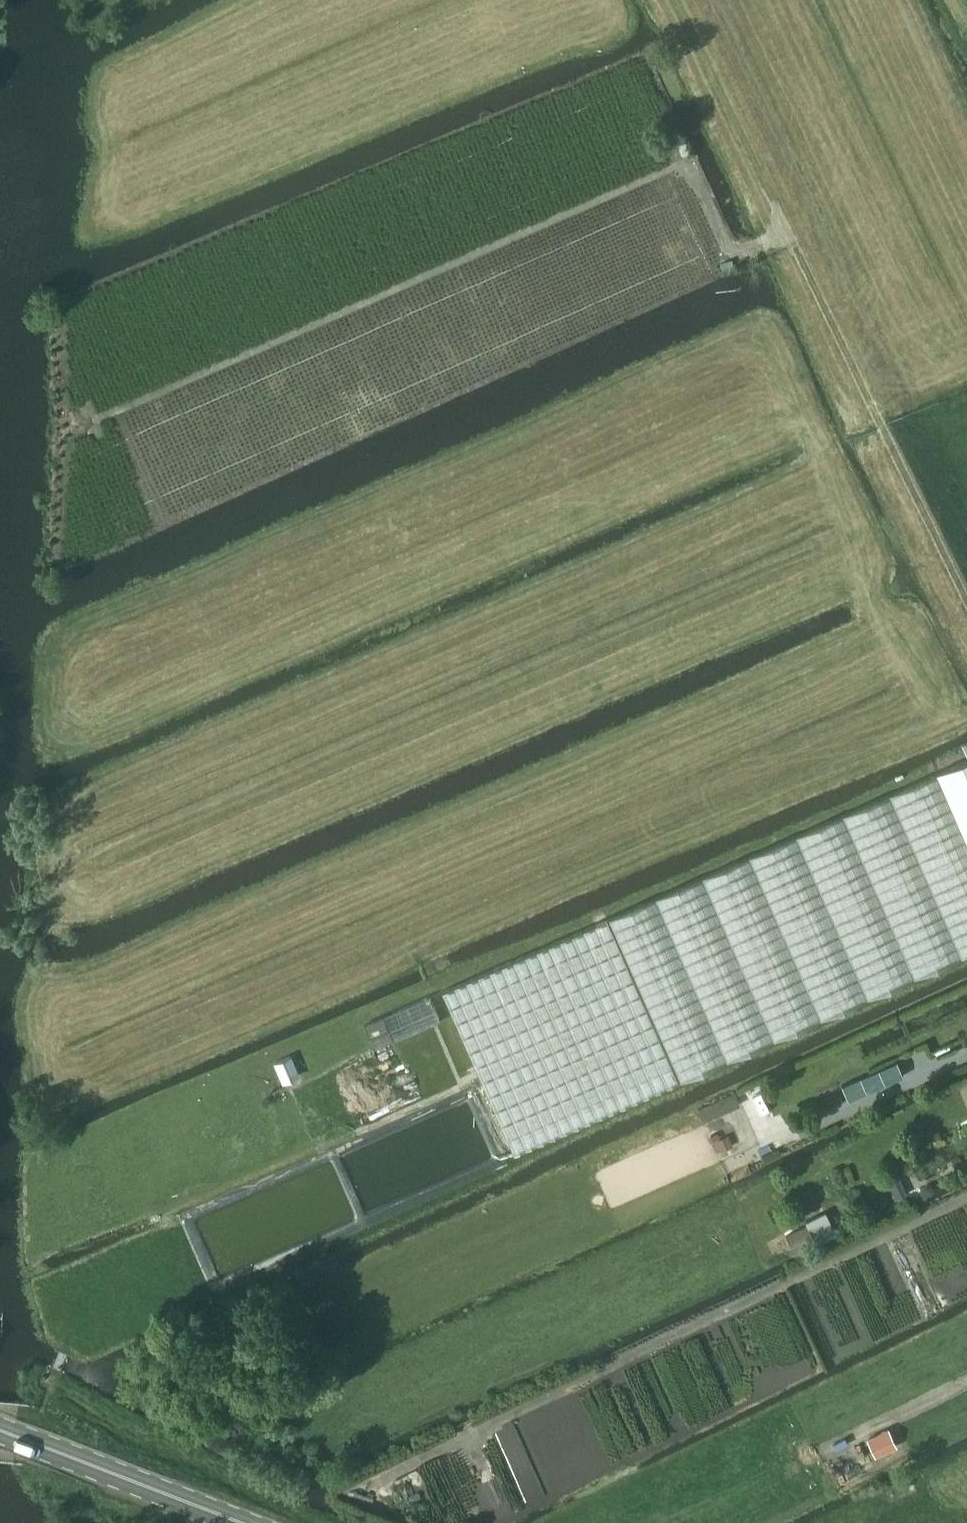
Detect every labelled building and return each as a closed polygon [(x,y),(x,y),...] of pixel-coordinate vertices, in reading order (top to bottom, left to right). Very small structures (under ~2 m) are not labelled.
[(937,773),(966,841),(966,759),(937,773)] [(937,773),(441,991),(511,1151),(966,953),(966,841),(937,773)] [(366,1024),(378,1050),(444,1021),(432,995),(366,1024)] [(291,1056),(275,1062),(283,1082),(299,1075),(291,1056)] [(781,1086),(777,1079),(768,1083),(771,1090),(781,1086)] [(739,1102),(734,1091),(698,1108),(703,1119),(739,1102)] [(725,1137),(715,1141),(719,1151),(729,1147),(725,1137)] [(837,1233),(835,1231),(825,1210),(805,1220),(808,1225),(795,1231),(788,1235),(794,1249),(815,1239),(816,1240),(817,1243),(819,1242),(837,1233)] [(898,1443),(890,1427),(868,1438),(876,1453),(898,1443)] [(903,1477),(887,1484),(892,1494),(908,1487),(903,1477)]
